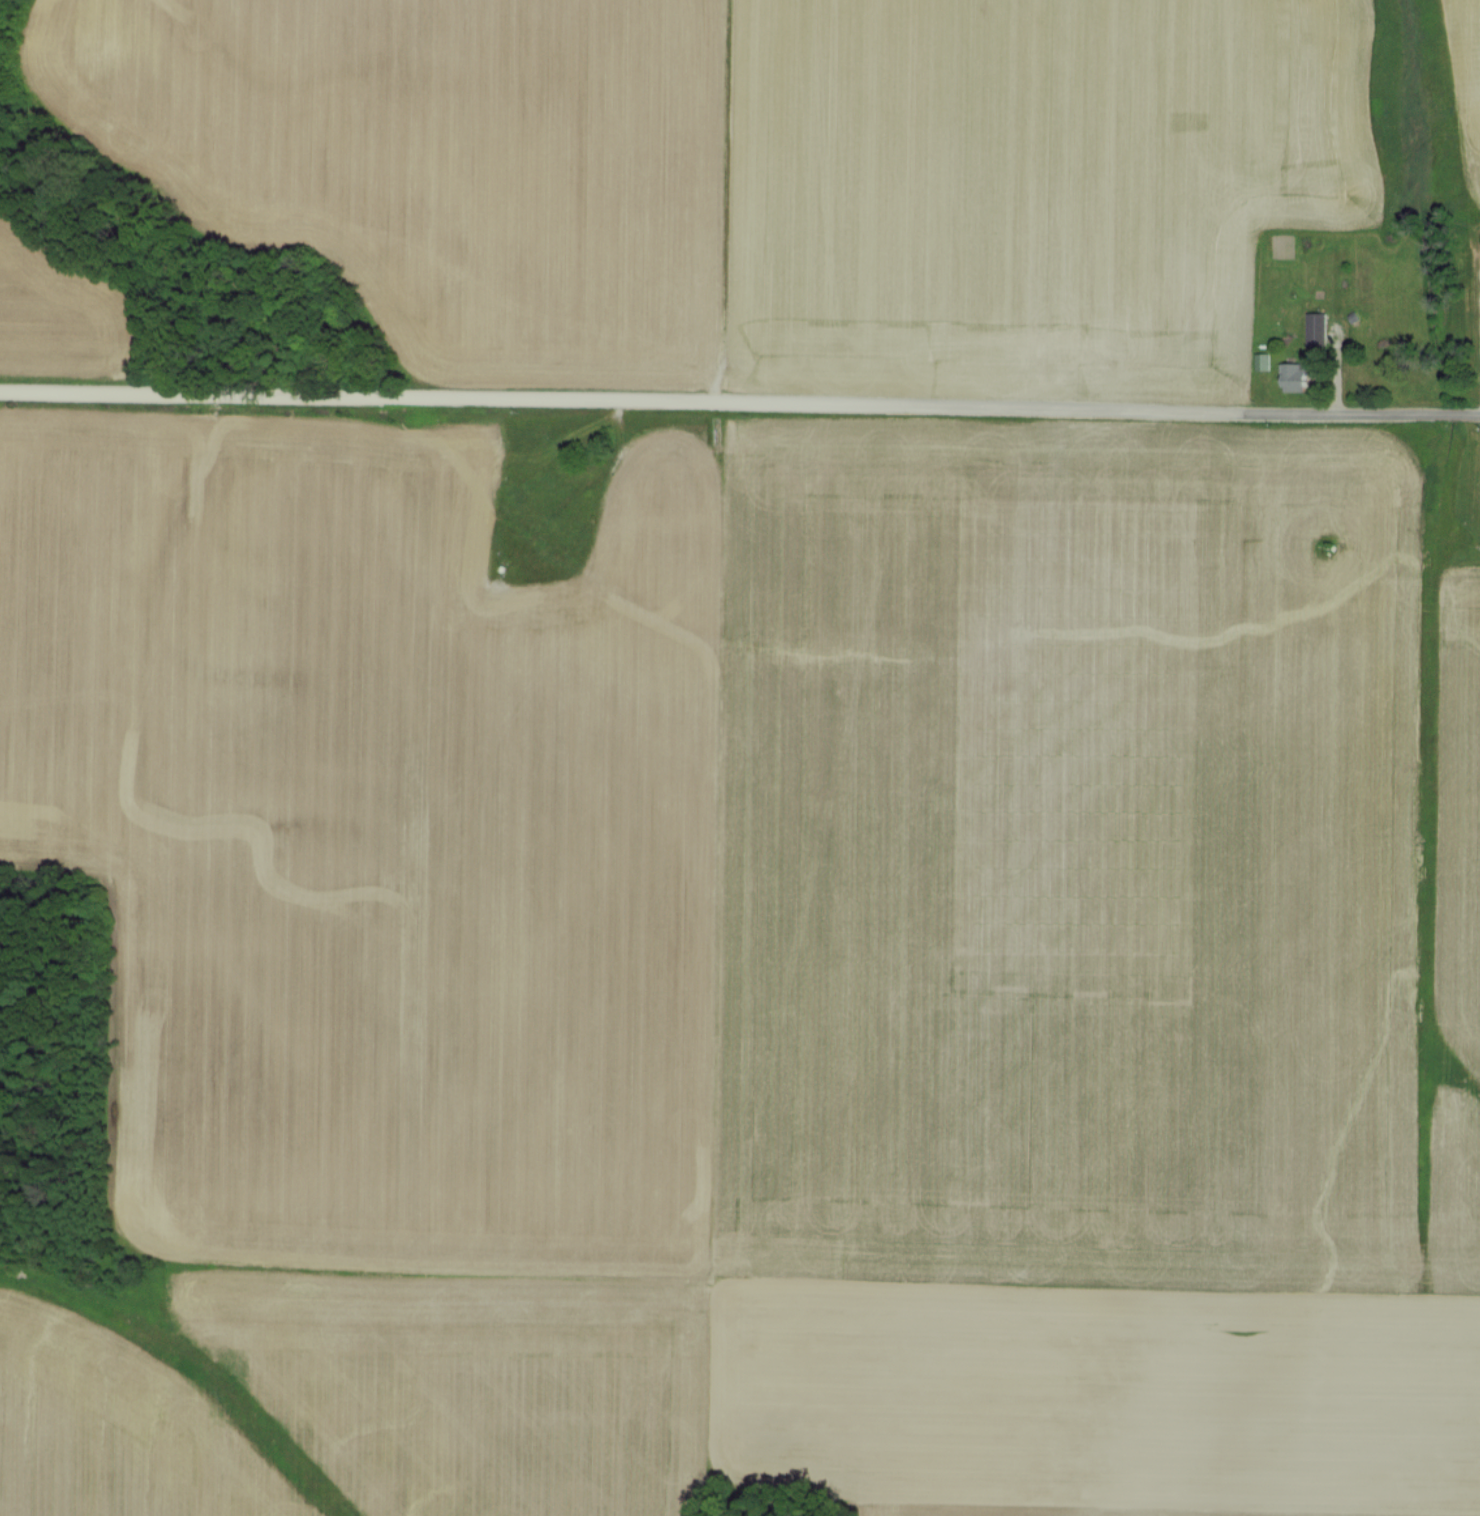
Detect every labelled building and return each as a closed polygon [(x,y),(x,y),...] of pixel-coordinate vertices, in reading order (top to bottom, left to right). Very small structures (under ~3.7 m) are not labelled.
[(1304,344),(1324,344),(1324,312),(1305,312),(1304,344)] [(1280,363),(1280,386),(1309,387),(1310,364),(1280,363)]
